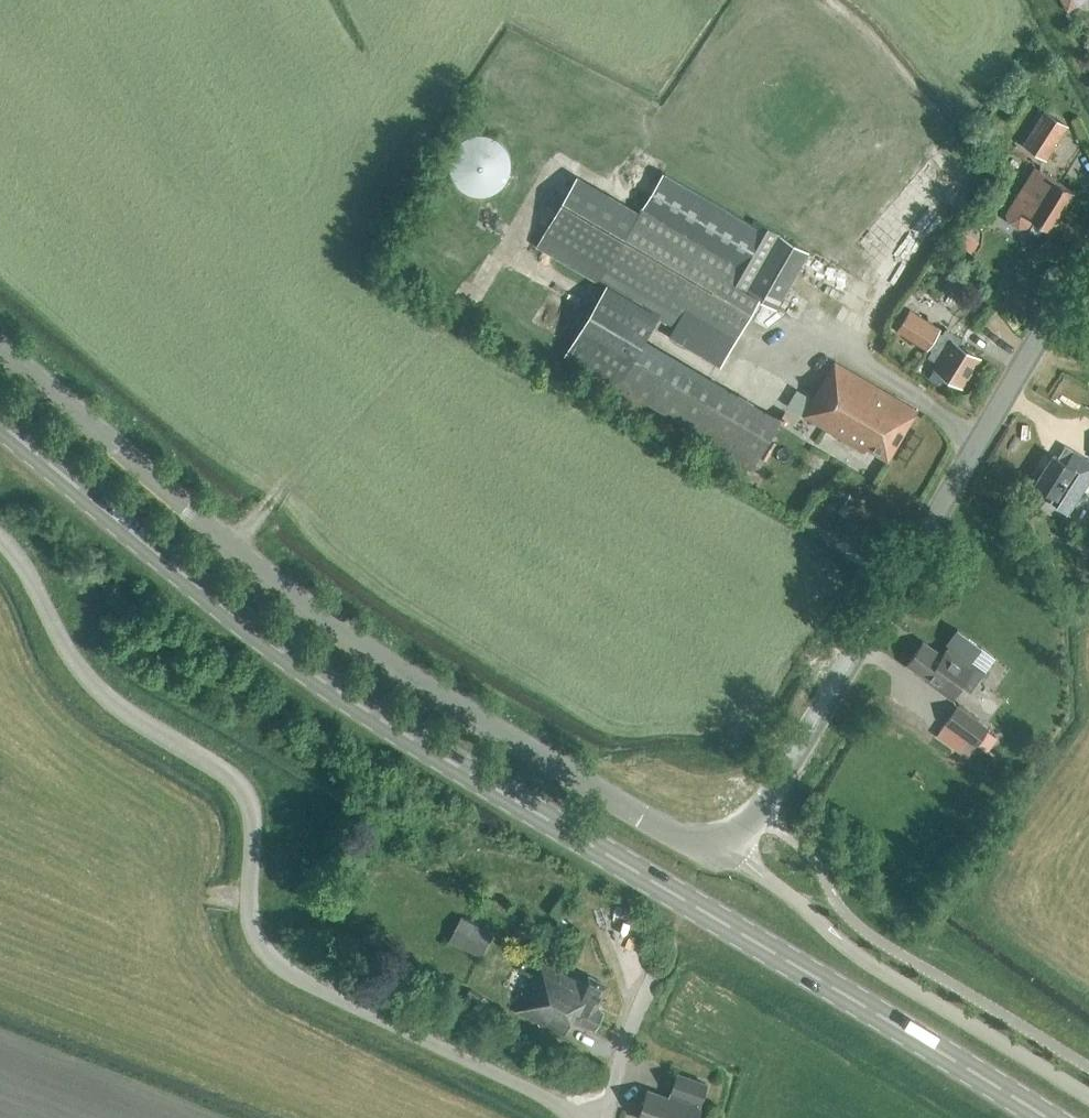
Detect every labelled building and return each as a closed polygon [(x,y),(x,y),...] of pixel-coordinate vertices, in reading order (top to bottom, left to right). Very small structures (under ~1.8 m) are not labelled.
[(1072,10),(1088,1),(1088,0),(1067,0),(1072,10)] [(1045,160),(1066,126),(1043,112),(1022,146),(1045,160)] [(480,198),(483,197),(487,197),(491,196),(495,194),(498,192),(502,189),(505,186),(508,182),(510,178),(511,173),(512,169),(513,164),(512,160),(511,156),(510,153),(509,149),(507,146),(505,143),(502,140),(499,138),(495,136),(491,134),(487,133),(482,132),(477,132),(473,133),(468,134),(464,136),(461,138),(457,141),(455,143),(452,146),(451,149),(449,153),(448,156),(447,160),(447,165),(447,169),(448,173),(450,178),(452,182),(454,186),(458,189),(461,192),(465,194),(469,196),(472,197),(476,197),(480,198)] [(1051,232),(1074,193),(1034,169),(1006,215),(1009,224),(1018,229),(1027,228),(1031,220),(1051,232)] [(577,175),(537,244),(726,356),(759,300),(776,310),(808,252),(755,221),(753,224),(663,172),(639,212),(577,175)] [(938,332),(940,329),(909,309),(895,330),(927,350),(927,349),(931,351),(927,357),(938,364),(928,379),(947,390),(953,381),(962,387),(980,358),(958,345),(962,339),(946,329),(942,335),(938,332)] [(753,466),(776,426),(588,315),(565,354),(753,466)] [(888,460),(916,411),(834,363),(812,400),(814,402),(805,417),(865,452),(867,448),(888,460)] [(1084,458),(1064,445),(1063,446),(1065,447),(1058,458),(1053,455),(1034,484),(1039,487),(1054,496),(1050,502),(1068,512),(1065,516),(1066,517),(1088,481),(1088,461),(1084,458)] [(948,646),(941,656),(922,643),(906,666),(926,680),(925,681),(952,700),(961,687),(970,693),(986,672),(971,661),(982,647),(956,629),(945,644),(948,646)] [(967,758),(975,746),(987,729),(957,708),(937,736),(967,758)] [(493,933),(461,917),(448,942),(480,958),(493,933)] [(583,985),(540,962),(516,1011),(563,1035),(572,1018),(594,1029),(603,1012),(596,1008),(606,989),(604,984),(588,976),(583,985)] [(706,1084),(677,1074),(669,1098),(648,1091),(639,1117),(696,1117),(700,1109),(698,1108),(706,1084)]
